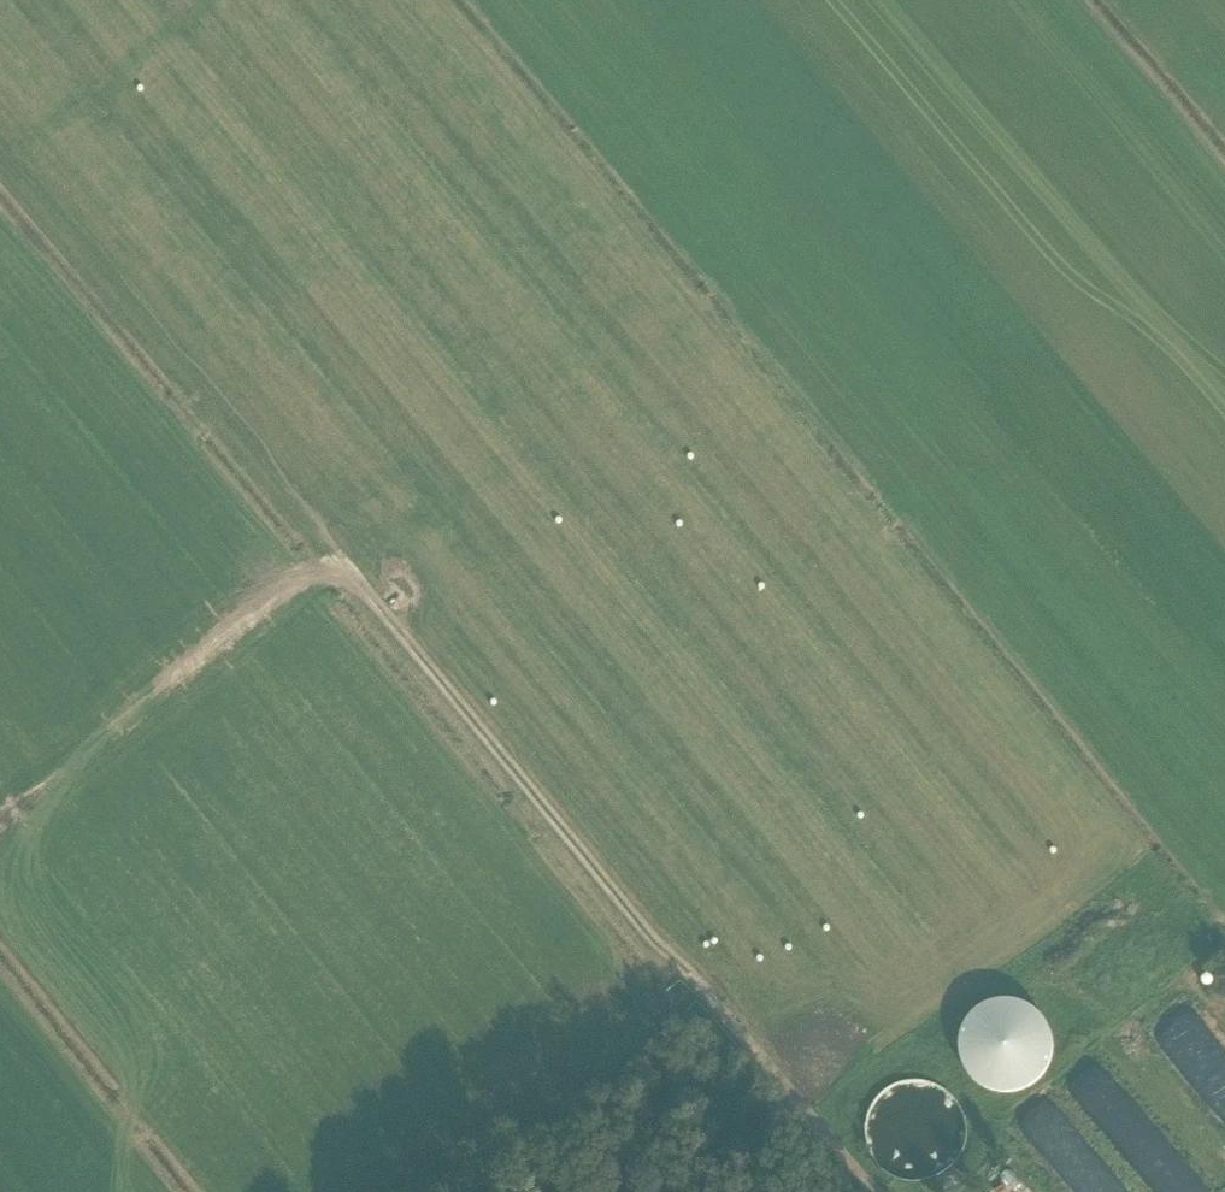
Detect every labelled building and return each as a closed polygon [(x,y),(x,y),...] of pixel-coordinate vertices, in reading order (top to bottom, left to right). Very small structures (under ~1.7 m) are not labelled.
[(877,1106),(903,1182),(968,1159),(942,1084),(877,1106)]
